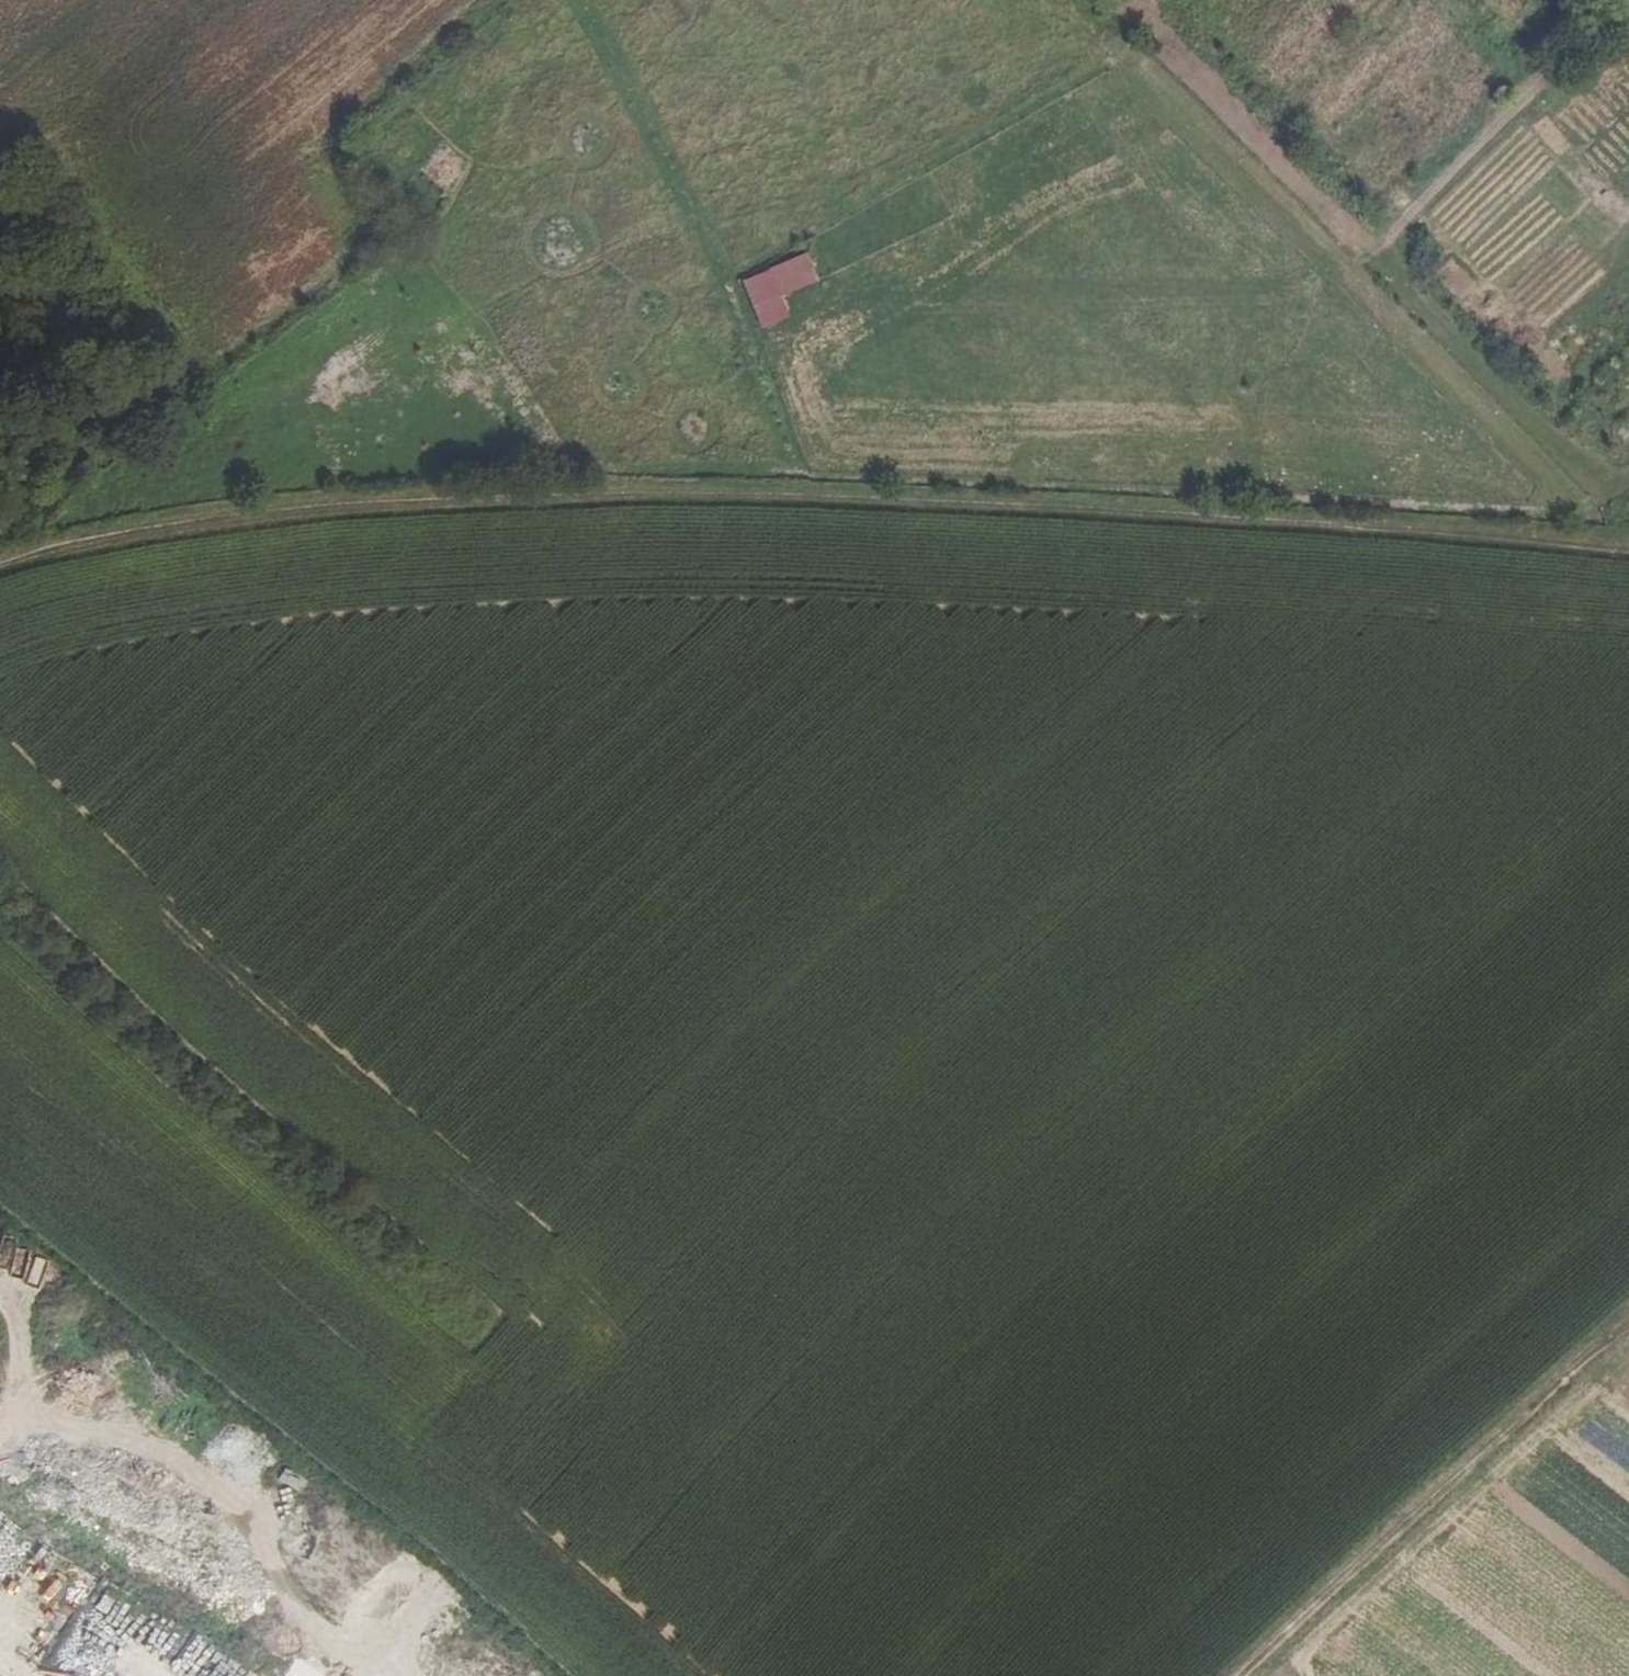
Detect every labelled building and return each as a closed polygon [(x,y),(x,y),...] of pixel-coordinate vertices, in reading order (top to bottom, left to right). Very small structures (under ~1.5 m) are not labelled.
[(757,328),(788,320),(781,294),(817,285),(810,257),(743,274),(757,328)]
